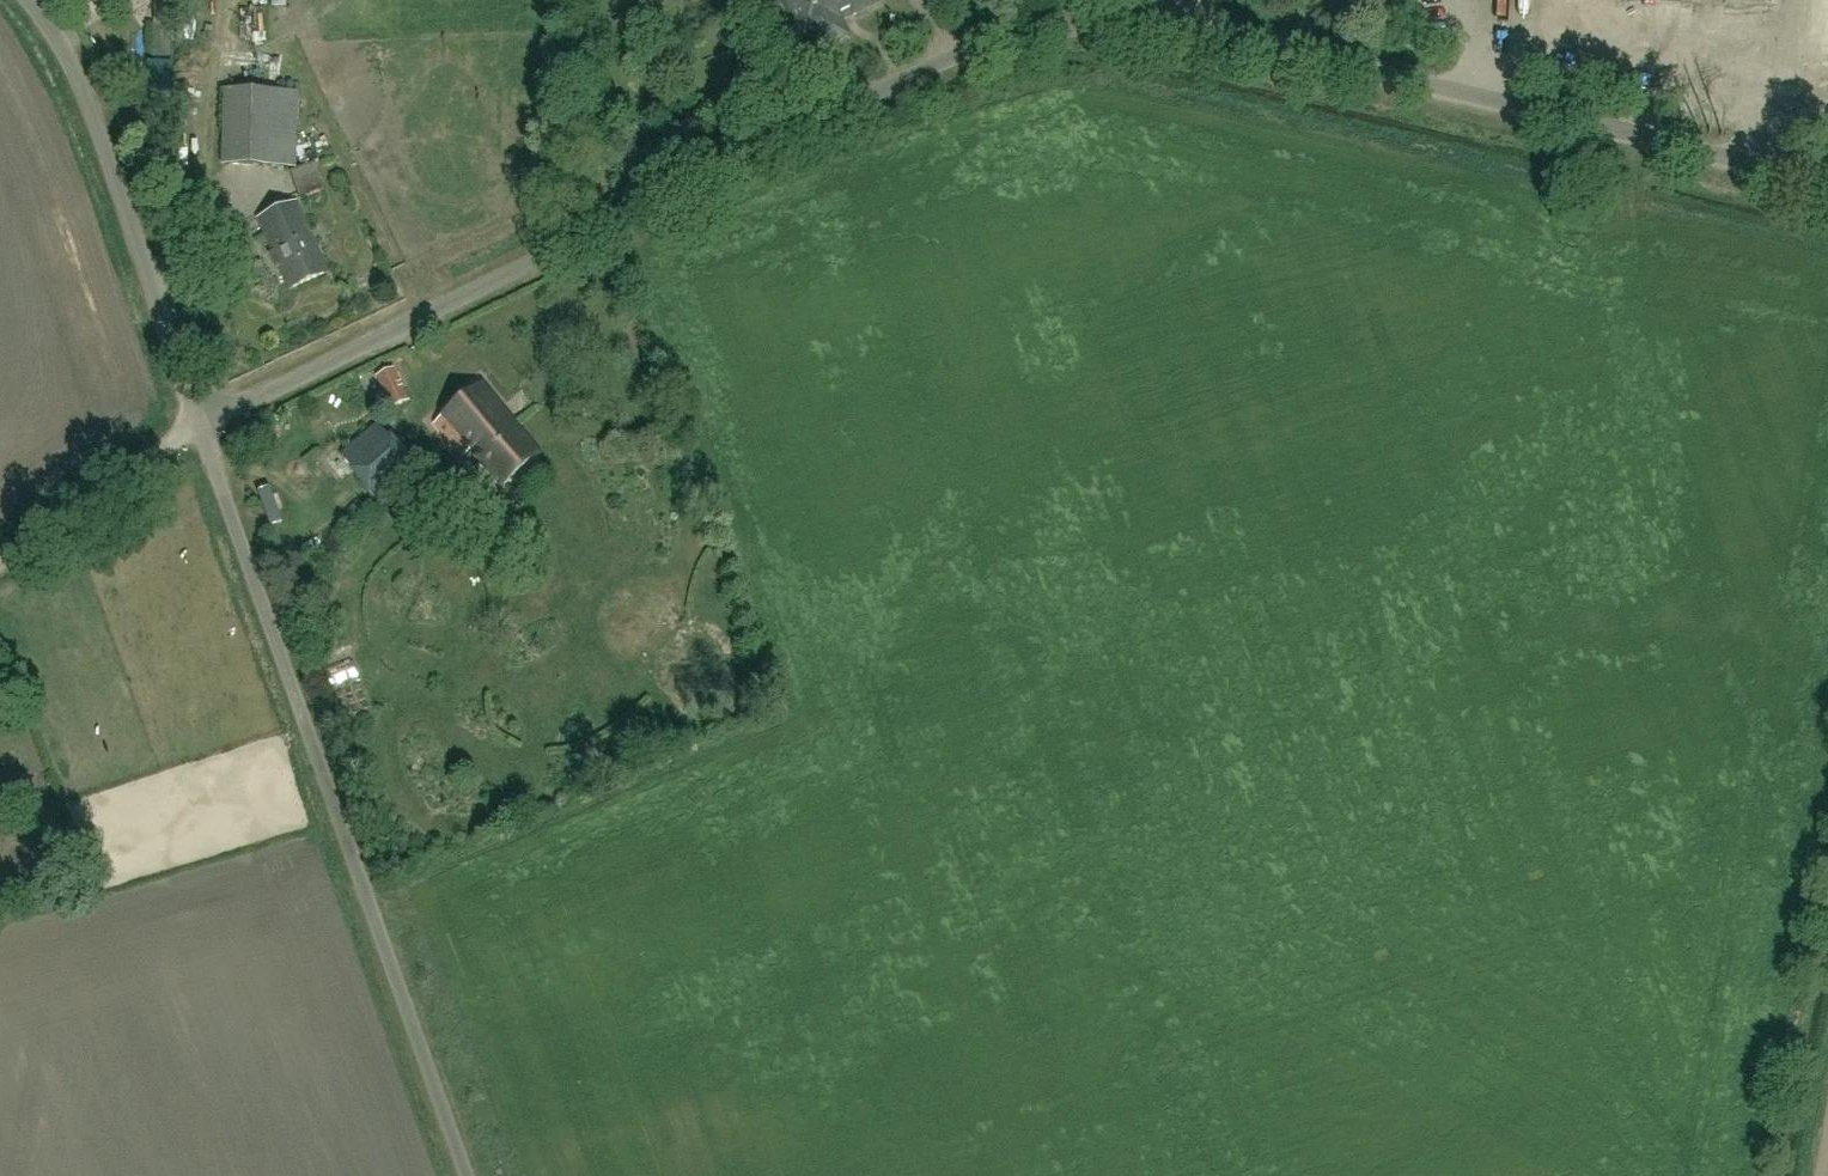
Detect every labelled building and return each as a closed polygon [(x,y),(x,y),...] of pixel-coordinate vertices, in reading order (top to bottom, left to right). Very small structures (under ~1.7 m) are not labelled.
[(795,11),(793,18),(797,27),(804,30),(814,51),(848,35),(839,17),(852,11),(853,14),(881,0),(789,0),(795,11)] [(155,5),(155,24),(166,25),(167,6),(155,5)] [(296,167),(298,91),(226,89),(223,164),(296,167)] [(337,113),(320,113),(320,131),(337,131),(337,113)] [(299,197),(325,188),(316,162),(290,171),(299,197)] [(289,290),(329,272),(297,201),(257,219),(289,290)] [(391,409),(410,401),(394,367),(376,375),(391,409)] [(502,489),(541,455),(479,383),(431,424),(463,461),(471,453),(502,489)] [(383,507),(420,476),(376,425),(339,457),(383,507)] [(335,674),(337,686),(364,682),(362,670),(335,674)]
